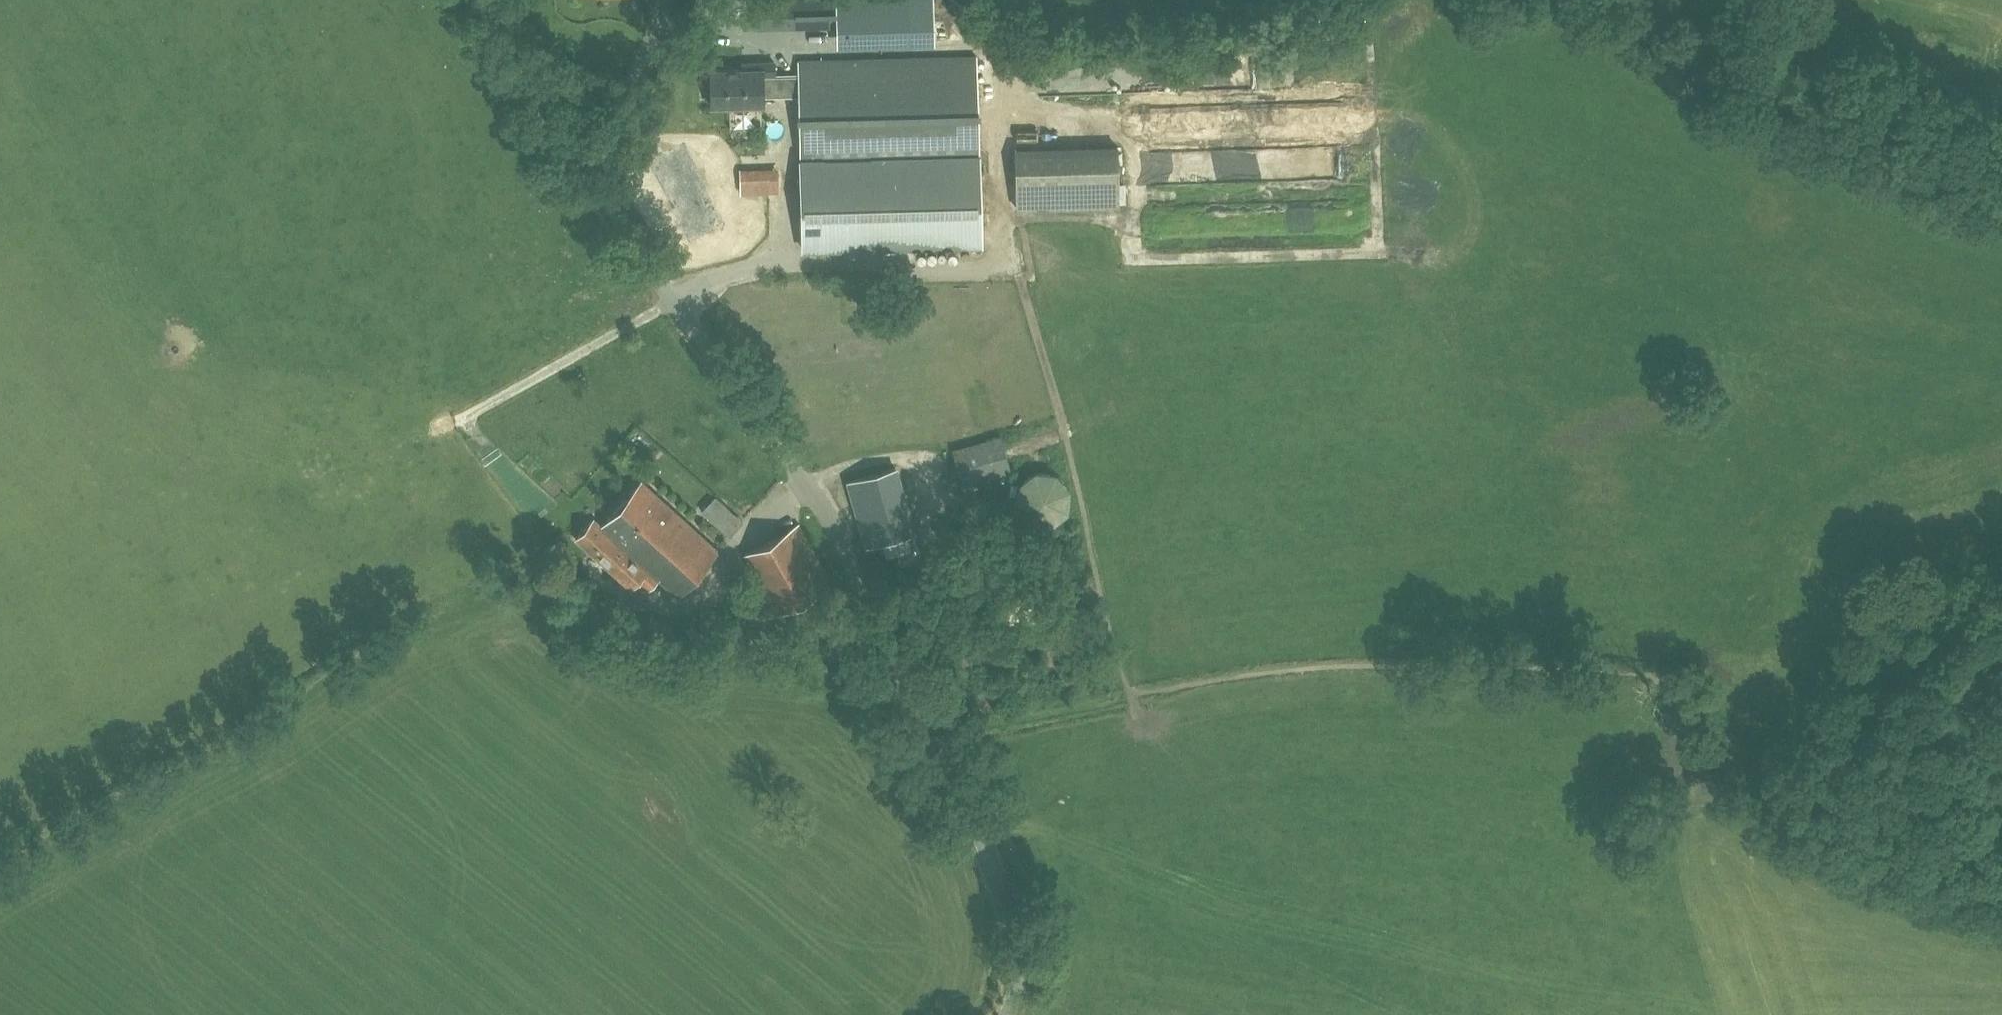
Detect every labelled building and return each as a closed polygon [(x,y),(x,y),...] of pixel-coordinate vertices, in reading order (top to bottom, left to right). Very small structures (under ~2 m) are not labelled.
[(754,0),(755,30),(835,28),(834,0),(768,0),(754,0)] [(840,46),(937,45),(936,0),(839,0),(840,14),(840,29),(840,46)] [(800,61),(800,73),(775,74),(775,62),(749,62),(749,68),(711,70),(712,106),(764,104),(764,95),(801,94),(805,249),(982,244),(976,56),(800,61)] [(1119,144),(1015,146),(1016,209),(1120,206),(1119,144)] [(1251,151),(1189,152),(1189,166),(1251,166),(1251,151)] [(1187,169),(1186,152),(1159,153),(1160,170),(1187,169)] [(742,180),(742,194),(781,194),(781,180),(742,180)] [(964,486),(1012,472),(1002,433),(952,448),(964,486)] [(1058,474),(1036,470),(1019,483),(1015,503),(1030,523),(1052,524),(1068,510),(1069,490),(1058,474)] [(717,550),(641,482),(602,525),(595,518),(576,539),(630,588),(637,580),(648,590),(659,578),(677,594),(717,550)] [(798,523),(744,553),(777,614),(831,584),(798,523)] [(915,535),(884,544),(887,555),(918,546),(915,535)]
